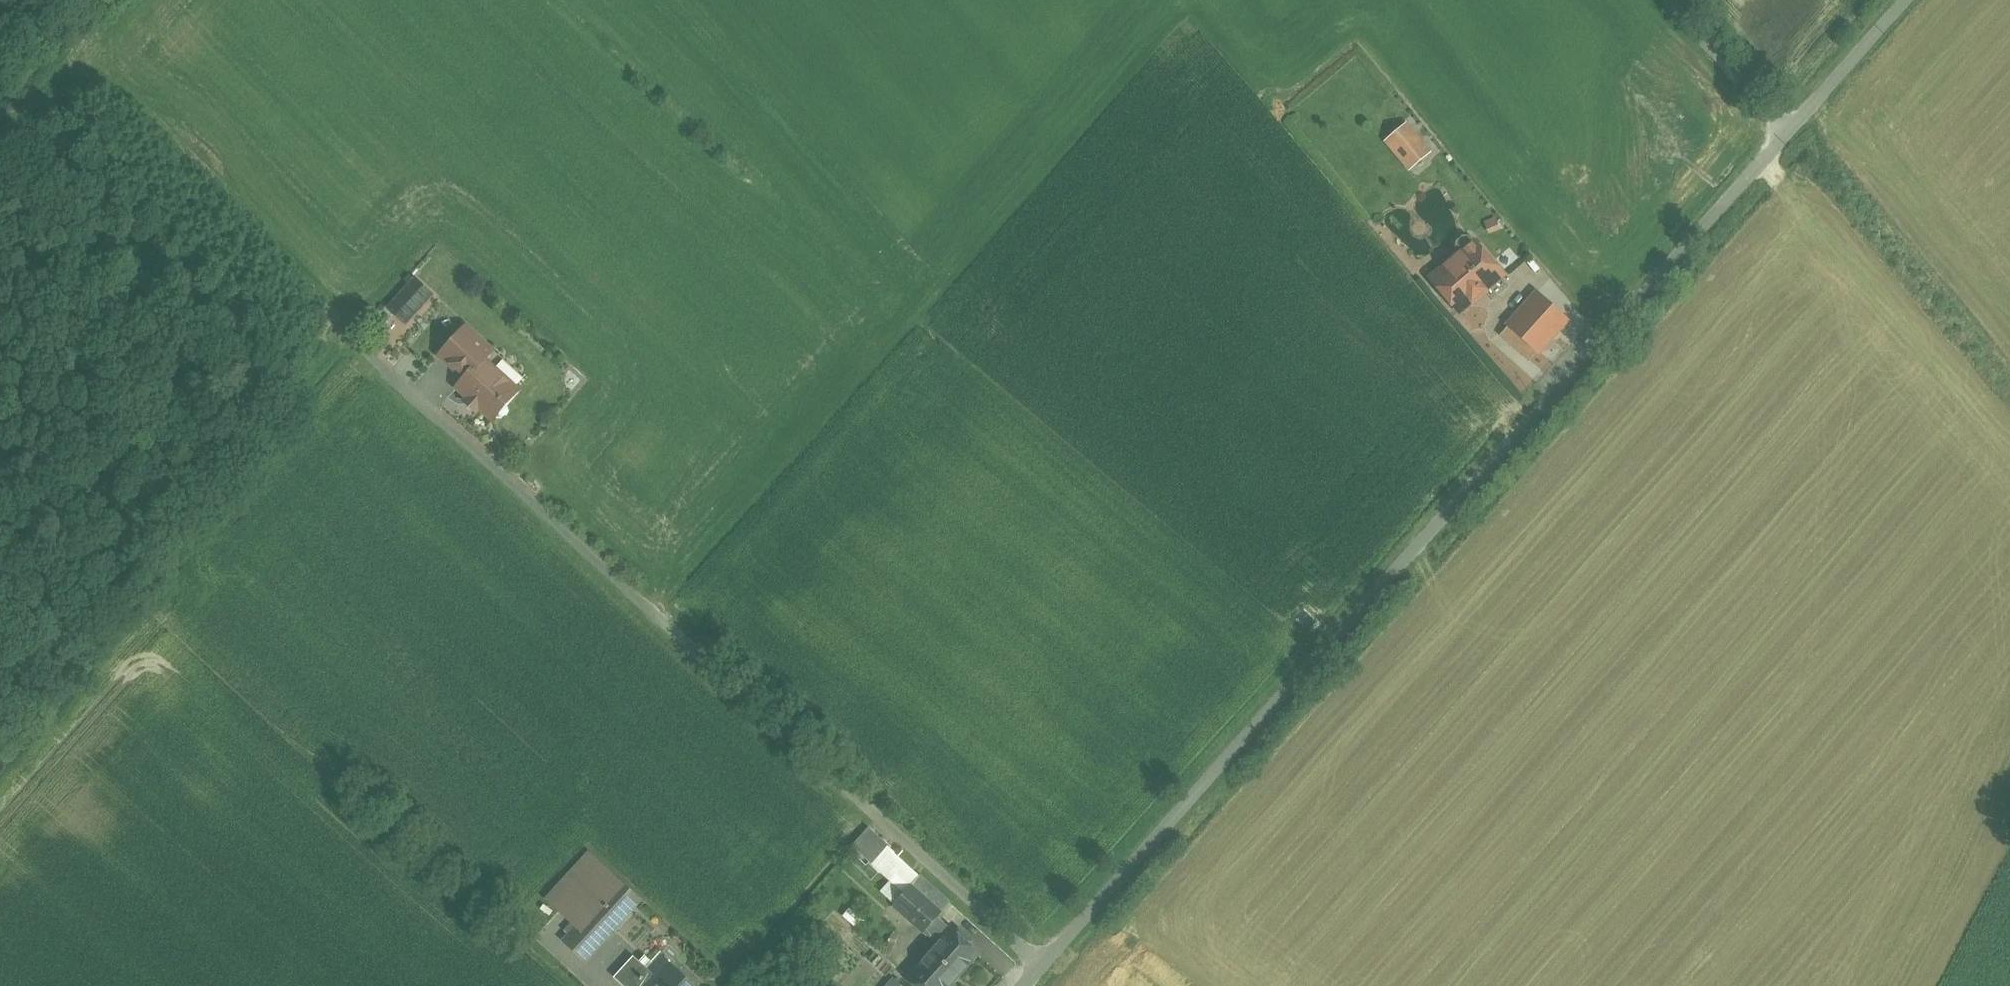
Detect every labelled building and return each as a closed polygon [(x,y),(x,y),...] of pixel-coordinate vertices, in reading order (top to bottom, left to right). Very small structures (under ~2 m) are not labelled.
[(1387,141),(1409,168),(1429,152),(1407,124),(1387,141)] [(1474,242),(1431,278),(1460,311),(1502,275),(1474,242)] [(416,278),(389,307),(407,324),(434,294),(416,278)] [(1537,294),(1509,324),(1538,351),(1566,320),(1537,294)] [(442,354),(467,377),(483,359),(484,360),(492,351),(466,327),(442,354)] [(471,397),(467,401),(477,409),(480,405),(494,418),(496,415),(501,416),(505,411),(506,405),(518,390),(484,360),(483,359),(467,377),(459,386),(471,397)] [(869,834),(852,859),(867,876),(880,870),(904,890),(914,875),(869,834)] [(641,898),(590,852),(547,898),(578,926),(565,941),(585,960),(641,898)] [(950,904),(919,877),(912,885),(942,912),(950,904)] [(942,912),(912,885),(894,906),(924,932),(938,918),(942,912)] [(955,933),(938,918),(924,932),(939,944),(910,978),(919,985),(949,985),(978,953),(969,945),(973,940),(959,928),(955,933)] [(615,977),(626,985),(693,985),(669,964),(657,977),(634,956),(615,977)]
